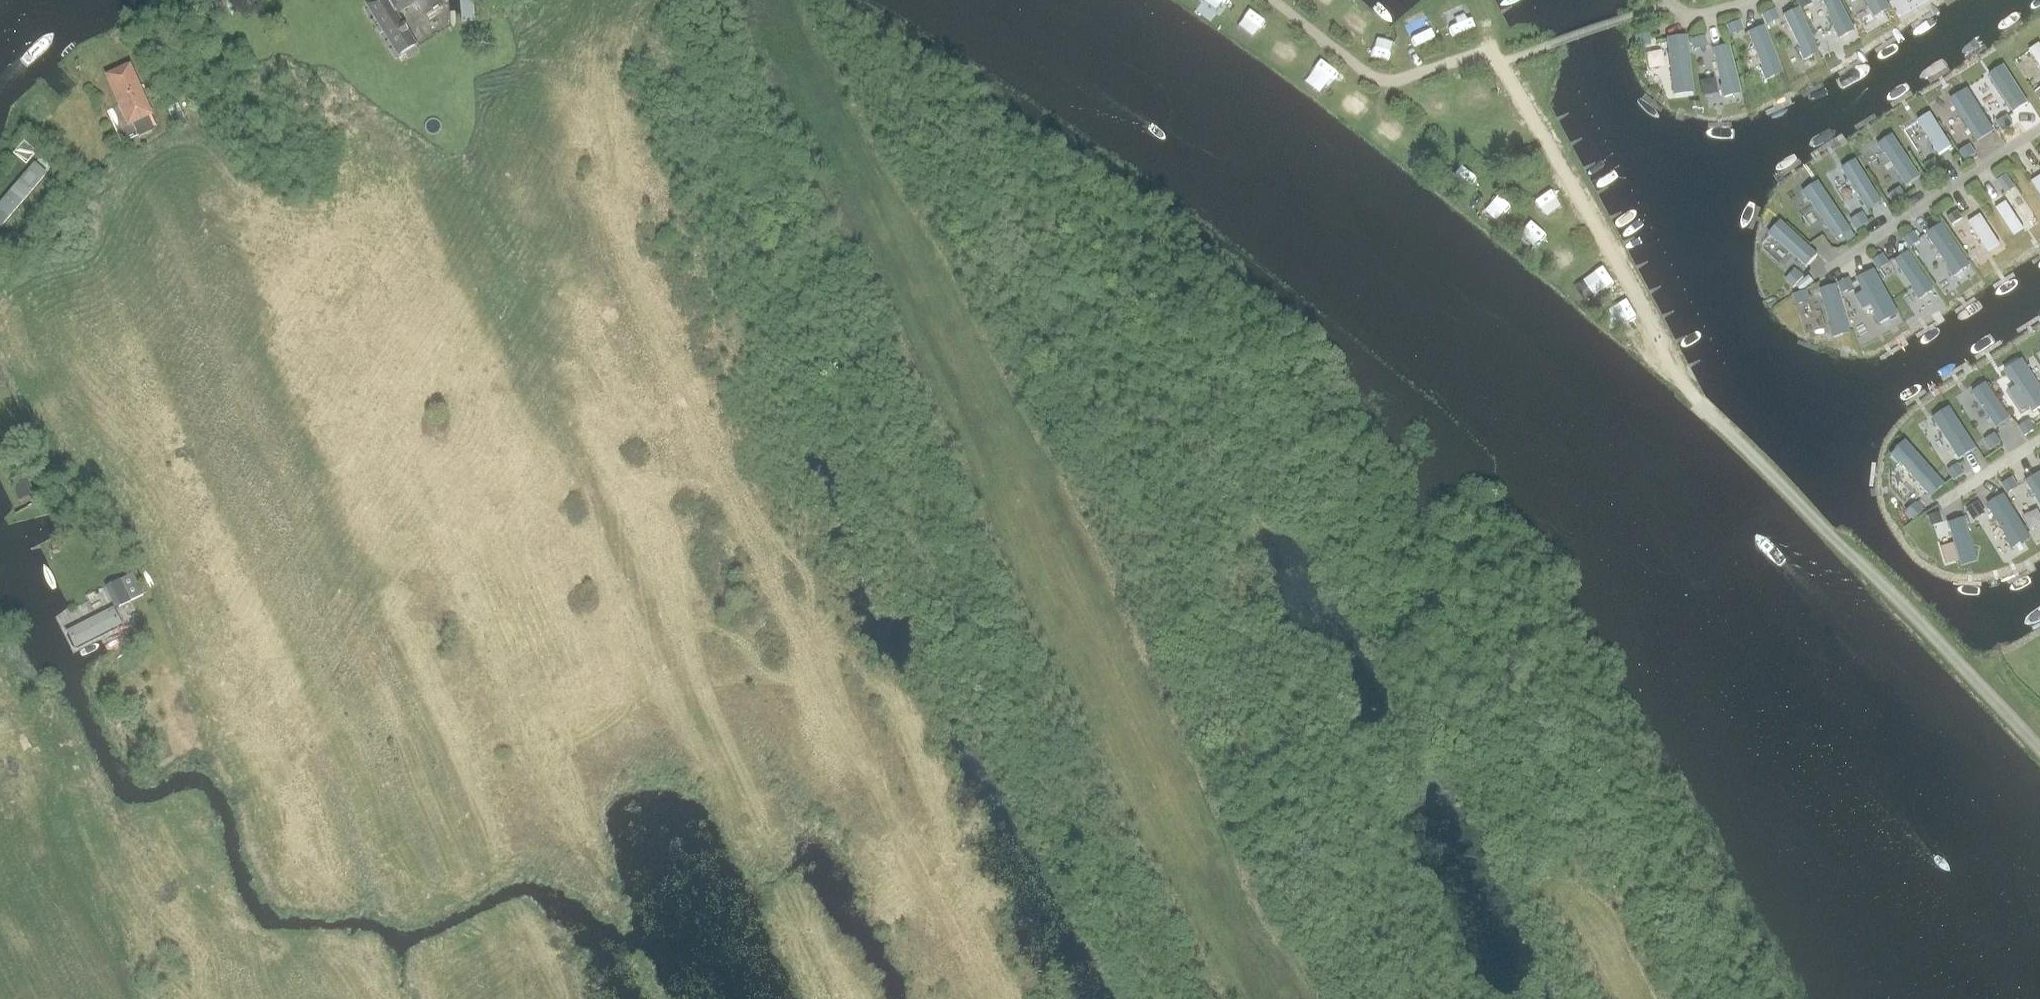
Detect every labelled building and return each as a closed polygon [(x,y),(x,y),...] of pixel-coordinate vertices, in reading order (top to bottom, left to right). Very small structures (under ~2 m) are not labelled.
[(369,7),(401,59),(419,47),(399,16),(417,4),(414,0),(380,0),(369,7)] [(477,22),(476,0),(464,0),(465,23),(477,22)] [(1810,0),(1795,0),(1801,10),(1813,4),(1810,0)] [(1894,10),(1888,0),(1867,0),(1879,20),(1894,10)] [(1468,8),(1449,13),(1456,34),(1474,28),(1468,8)] [(1775,9),(1762,16),(1766,26),(1780,19),(1775,9)] [(1740,20),(1726,26),(1731,36),(1745,30),(1740,20)] [(1768,82),(1786,75),(1767,27),(1750,34),(1768,82)] [(1651,45),(1650,34),(1635,35),(1636,47),(1651,45)] [(1694,51),(1709,47),(1706,35),(1691,39),(1694,51)] [(1739,48),(1720,49),(1722,99),(1741,99),(1739,48)] [(140,136),(154,130),(149,117),(153,115),(131,64),(106,75),(128,126),(135,123),(140,136)] [(1314,80),(1327,87),(1334,74),(1322,67),(1314,80)] [(2008,68),(1997,76),(2017,104),(2028,95),(2008,68)] [(1954,100),(1976,145),(1996,136),(1974,91),(1954,100)] [(178,103),(169,107),(175,122),(184,118),(178,103)] [(1934,114),(1920,123),(1940,158),(1955,149),(1934,114)] [(2008,116),(1997,123),(2003,132),(2013,125),(2008,116)] [(1897,135),(1882,145),(1909,189),(1924,180),(1897,135)] [(1971,146),(1960,153),(1966,162),(1977,155),(1971,146)] [(37,154),(0,201),(0,231),(56,168),(37,154)] [(1935,157),(1922,166),(1927,174),(1940,165),(1935,157)] [(1871,212),(1886,202),(1860,161),(1845,170),(1871,212)] [(2007,175),(1997,181),(2006,194),(2016,188),(2007,175)] [(1804,216),(1819,208),(1838,246),(1855,237),(1827,182),(1795,198),(1804,216)] [(1888,196),(1895,206),(1907,197),(1900,188),(1888,196)] [(1498,197),(1487,215),(1500,223),(1511,205),(1498,197)] [(2010,203),(1999,210),(2018,238),(2028,231),(2010,203)] [(1963,218),(1959,212),(1948,219),(1952,225),(1963,218)] [(1966,222),(1993,255),(2006,245),(1979,212),(1966,222)] [(1850,221),(1856,230),(1869,222),(1863,213),(1850,221)] [(1809,271),(1823,257),(1785,222),(1772,236),(1809,271)] [(1535,223),(1521,236),(1535,251),(1549,238),(1535,223)] [(1946,225),(1926,239),(1954,282),(1975,268),(1946,225)] [(1914,231),(1903,239),(1910,249),(1921,241),(1914,231)] [(1923,303),(1939,292),(1912,253),(1896,263),(1923,303)] [(1872,262),(1879,271),(1890,264),(1883,254),(1872,262)] [(1605,268),(1585,281),(1596,298),(1616,285),(1605,268)] [(1785,281),(1794,289),(1804,277),(1796,269),(1785,281)] [(1882,271),(1856,281),(1867,310),(1874,307),(1882,326),(1901,319),(1882,271)] [(1838,284),(1843,295),(1855,288),(1849,278),(1838,284)] [(1793,295),(1796,306),(1811,301),(1808,290),(1793,295)] [(2028,420),(2039,413),(2039,382),(2028,361),(2002,376),(2028,420)] [(1999,431),(2014,420),(1989,385),(1974,395),(1999,431)] [(1935,422),(1965,462),(1982,449),(1952,409),(1935,422)] [(2019,427),(2025,437),(2036,430),(2030,420),(2019,427)] [(1995,433),(1984,441),(1990,450),(2001,442),(1995,433)] [(1908,442),(1893,457),(1935,500),(1950,485),(1908,442)] [(1947,471),(1954,481),(1965,474),(1958,464),(1947,471)] [(2038,501),(2039,503),(2039,476),(2023,487),(2034,504),(2038,501)] [(2018,487),(2012,478),(2002,485),(2007,493),(2018,487)] [(34,493),(29,482),(13,490),(19,501),(34,493)] [(2016,551),(2034,542),(2008,496),(1991,505),(2016,551)] [(1915,502),(1905,511),(1913,520),(1923,510),(1915,502)] [(1984,513),(1978,503),(1968,510),(1974,519),(1984,513)] [(1942,523),(1940,513),(1928,516),(1931,526),(1942,523)] [(1951,523),(1961,568),(1979,564),(1970,519),(1951,523)] [(115,608),(144,595),(134,573),(105,587),(115,608)] [(114,608),(68,629),(76,646),(122,625),(114,608)]
